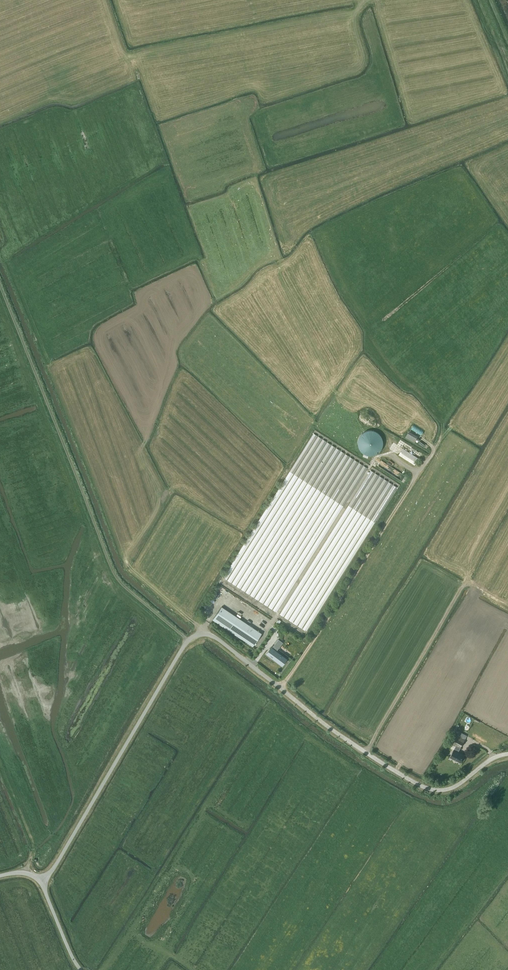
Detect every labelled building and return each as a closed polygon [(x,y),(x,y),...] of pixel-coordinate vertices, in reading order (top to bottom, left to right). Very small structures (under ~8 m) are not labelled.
[(366,431),(364,432),(363,432),(362,433),(361,435),(360,436),(359,437),(358,439),(358,440),(358,442),(358,444),(358,445),(358,447),(359,448),(360,450),(361,451),(362,452),(363,453),(365,454),(366,454),(367,455),(369,455),(371,455),(372,455),(374,455),(375,454),(377,453),(378,452),(379,451),(380,450),(381,449),(382,447),(382,446),(383,444),(383,443),(383,441),(382,439),(382,438),(381,436),(380,435),(379,434),(378,433),(377,432),(375,431),(374,430),(372,430),(371,430),(369,430),(367,430),(366,431)] [(310,431),(227,581),(265,602),(264,604),(269,607),(281,614),(364,465),(359,462),(358,464),(354,459),(355,459),(350,456),(352,451),(342,458),(345,452),(341,450),(336,447),(337,447),(332,444),(327,441),(310,431)] [(406,437),(416,441),(418,435),(409,431),(406,437)] [(416,464),(419,456),(402,448),(399,456),(416,464)] [(386,466),(392,469),(391,470),(394,471),(396,468),(382,460),(378,465),(384,469),(386,466)] [(282,615),(310,632),(396,485),(389,481),(384,478),(380,475),(375,472),(369,468),(282,615)] [(395,476),(405,481),(407,475),(397,471),(395,476)] [(221,606),(212,620),(253,646),(261,633),(221,606)] [(274,645),(272,648),(273,648),(271,650),(270,649),(266,654),(282,666),(289,657),(279,649),(277,651),(276,650),(277,648),(277,647),(277,648),(274,646),(274,645)] [(457,735),(452,744),(456,746),(454,749),(458,752),(465,739),(457,735)] [(458,752),(454,749),(450,756),(461,762),(465,755),(458,752)]
